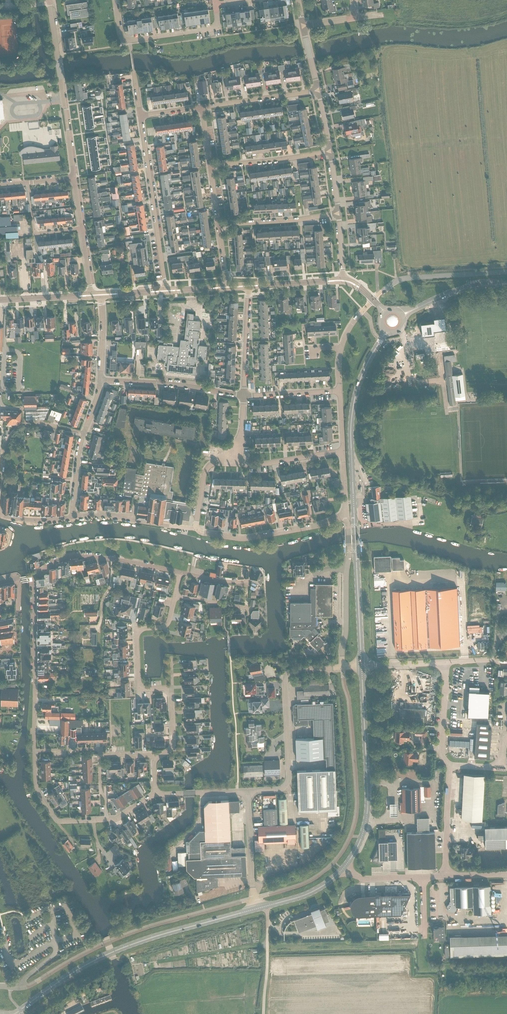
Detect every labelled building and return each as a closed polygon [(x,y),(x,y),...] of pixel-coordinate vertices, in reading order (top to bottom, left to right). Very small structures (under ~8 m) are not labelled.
[(329,12),(336,11),(335,3),(333,4),(332,0),(322,2),(323,9),(329,9),(329,12)] [(89,8),(88,8),(87,2),(83,3),(83,2),(82,2),(82,4),(79,4),(81,17),(90,16),(89,8)] [(75,4),(67,5),(68,15),(70,15),(71,19),(81,17),(79,4),(75,5),(75,4)] [(285,17),(289,16),(287,4),(278,6),(280,19),(285,18),(285,17)] [(251,19),(255,19),(253,10),(250,10),(245,11),(246,24),(252,23),(251,19)] [(179,24),(182,23),(181,15),(178,15),(177,13),(172,14),(174,27),(179,26),(179,24)] [(223,22),(224,27),(232,26),(230,13),(226,13),(226,14),(222,14),(223,22)] [(155,19),(156,27),(159,27),(160,29),(165,28),(163,15),(158,16),(158,18),(155,19)] [(153,28),(156,27),(155,16),(151,17),(146,18),(148,31),(153,30),(153,28)] [(84,33),(81,33),(82,38),(83,38),(84,45),(94,43),(93,36),(85,37),(84,33)] [(73,34),(66,35),(67,45),(74,44),(74,40),(76,39),(75,35),(73,36),(73,34)] [(300,80),(299,69),(302,69),(301,62),(298,63),(299,67),(295,68),(296,71),(291,71),(293,81),(299,80),(300,80)] [(349,63),(343,64),(344,67),(333,69),(334,76),(344,74),(343,71),(346,70),(346,71),(351,70),(349,63)] [(272,74),(274,84),(281,83),(280,72),(282,71),(281,65),(278,66),(279,70),(276,71),(276,73),(272,74)] [(281,65),(282,71),(285,71),(286,82),(293,81),(291,71),(289,72),(288,69),(285,69),(284,65),(281,65)] [(261,68),(262,74),(265,74),(267,85),(274,84),(272,74),(268,74),(268,72),(265,72),(264,67),(261,68)] [(249,74),(245,75),(245,70),(244,70),(243,68),(241,68),(242,71),(241,71),(242,77),(245,77),(247,87),(254,86),(252,77),(249,77),(249,74)] [(256,73),(256,76),(252,77),(254,86),(261,85),(260,75),(262,74),(261,68),(258,68),(259,73),(256,73)] [(238,71),(239,76),(236,76),(236,79),(233,79),(234,89),(241,88),(240,77),(242,77),(241,71),(238,71)] [(221,91),(220,81),(212,82),(212,76),(211,73),(208,74),(208,76),(209,78),(209,80),(209,84),(212,84),(213,92),(221,91)] [(222,73),(223,80),(226,79),(227,90),(234,89),(233,79),(229,80),(229,77),(225,78),(225,73),(222,73)] [(347,81),(348,88),(354,86),(353,79),(348,80),(348,77),(348,73),(344,74),(334,76),(336,83),(347,81)] [(200,94),(208,93),(206,80),(199,81),(198,75),(193,76),(194,83),(197,82),(198,88),(200,88),(200,94)] [(84,88),(82,88),(81,82),(75,83),(76,91),(84,90),(84,88)] [(187,91),(184,92),(183,83),(180,83),(182,100),(188,99),(187,91)] [(171,85),(168,85),(171,101),(177,101),(175,93),(172,93),(171,85)] [(159,86),(156,87),(159,103),(165,102),(164,95),(160,95),(160,90),(159,86)] [(357,94),(356,88),(356,87),(355,87),(344,90),(345,93),(338,94),(340,103),(353,100),(352,95),(357,94)] [(84,98),(83,93),(84,93),(84,90),(76,91),(77,99),(84,98)] [(350,106),(350,110),(342,112),(343,119),(354,116),(353,110),(356,109),(355,105),(350,106)] [(122,111),(117,112),(118,117),(120,117),(121,120),(128,119),(127,113),(125,113),(125,111),(122,111)] [(347,122),(348,125),(345,126),(346,134),(352,133),(352,136),(361,134),(364,134),(363,131),(362,131),(361,126),(365,125),(364,119),(354,121),(347,122)] [(292,127),(292,129),(298,128),(302,127),(309,126),(308,120),(301,122),(301,125),(298,126),(292,127)] [(195,126),(192,127),(191,121),(185,122),(186,129),(192,129),(193,135),(196,134),(195,126)] [(236,124),(235,121),(229,122),(227,122),(219,123),(220,129),(227,128),(227,125),(236,124)] [(175,140),(177,140),(176,133),(175,133),(175,131),(174,124),(168,125),(169,132),(171,132),(172,134),(174,134),(174,137),(171,137),(171,141),(175,140)] [(156,126),(157,134),(160,133),(160,135),(162,135),(163,142),(164,142),(162,125),(156,126)] [(283,141),(282,137),(282,131),(279,131),(280,137),(280,141),(281,149),(287,148),(286,140),(283,141)] [(237,135),(237,133),(231,134),(228,134),(221,135),(221,141),(229,140),(229,137),(237,135)] [(176,150),(175,144),(172,144),(173,149),(167,150),(166,148),(164,148),(164,145),(156,147),(157,153),(165,152),(165,151),(167,151),(167,153),(174,152),(174,150),(176,150)] [(25,163),(60,159),(59,150),(58,150),(58,146),(51,147),(51,149),(40,150),(39,149),(38,148),(36,147),(35,147),(34,147),(32,146),(30,146),(29,147),(28,147),(26,147),(25,148),(24,148),(23,149),(22,150),(21,151),(21,153),(21,154),(21,155),(22,156),(23,156),(24,157),(25,163)] [(199,159),(198,153),(191,154),(191,157),(180,159),(180,162),(186,161),(189,160),(199,159)] [(362,161),(362,158),(370,156),(369,153),(360,155),(360,158),(349,159),(350,167),(360,165),(360,161),(362,161)] [(167,169),(167,166),(170,166),(170,164),(174,164),(176,164),(176,162),(175,161),(168,162),(168,163),(166,163),(159,164),(160,171),(167,169)] [(364,171),(363,168),(361,168),(360,165),(350,167),(351,174),(362,172),(363,174),(369,174),(369,170),(364,171)] [(280,169),(281,176),(284,176),(285,186),(288,185),(285,168),(280,169)] [(256,172),(257,180),(261,179),(262,189),(264,189),(262,172),(256,172)] [(353,182),(353,190),(366,188),(367,188),(366,185),(369,184),(369,181),(373,180),(373,176),(363,178),(363,181),(353,182)] [(172,183),(172,182),(171,180),(168,180),(161,181),(163,188),(169,187),(169,183),(172,183)] [(238,185),(244,184),(244,182),(228,184),(228,190),(236,189),(235,186),(238,185)] [(172,187),(169,187),(163,188),(164,195),(170,194),(170,190),(173,190),(172,187)] [(354,196),(365,195),(365,198),(373,197),(372,194),(370,194),(370,191),(367,191),(366,188),(353,190),(354,196)] [(69,196),(72,196),(71,190),(61,191),(62,200),(69,200),(68,196),(69,196)] [(173,192),(173,194),(170,194),(164,195),(165,202),(172,201),(171,197),(174,197),(174,195),(177,195),(176,192),(173,192)] [(42,207),(42,204),(42,202),(41,199),(41,194),(34,194),(34,196),(31,196),(32,203),(35,203),(39,203),(39,207),(42,207)] [(192,199),(186,199),(186,202),(202,200),(202,194),(194,195),(195,199),(192,199)] [(240,197),(246,196),(246,194),(229,196),(230,202),(237,201),(237,197),(240,197)] [(172,203),(175,203),(175,201),(172,201),(165,202),(166,209),(172,208),(172,203)] [(370,201),(363,202),(364,205),(355,206),(356,212),(366,211),(366,207),(371,206),(370,201)] [(199,211),(199,215),(194,216),(188,216),(188,219),(194,218),(200,217),(207,216),(207,210),(199,211)] [(66,222),(73,221),(72,217),(74,217),(74,213),(65,211),(64,211),(66,222)] [(372,221),(372,216),(367,217),(366,211),(356,212),(357,219),(365,218),(365,222),(372,221)] [(44,213),(40,214),(40,216),(34,216),(35,222),(38,222),(39,225),(45,224),(45,218),(44,215),(44,213)] [(6,233),(7,238),(18,237),(18,229),(20,229),(20,223),(17,224),(11,224),(11,216),(0,217),(0,234),(6,233)] [(368,227),(357,228),(358,232),(359,232),(359,235),(368,235),(368,231),(370,231),(370,228),(375,227),(375,224),(368,225),(368,227)] [(371,241),(371,238),(368,238),(368,235),(359,235),(359,239),(358,239),(359,243),(370,242),(370,245),(376,244),(376,241),(371,241)] [(148,263),(148,264),(149,263),(149,258),(147,258),(146,247),(142,248),(142,243),(132,244),(132,240),(131,241),(130,237),(128,237),(128,241),(126,241),(126,244),(130,244),(130,248),(132,248),(134,264),(135,264),(138,264),(142,264),(142,265),(144,265),(143,264),(148,263)] [(12,263),(12,261),(11,261),(9,240),(4,240),(6,264),(9,264),(9,268),(9,273),(10,273),(10,277),(16,276),(16,273),(16,263),(12,263)] [(39,248),(43,247),(44,253),(47,253),(46,247),(45,241),(38,242),(39,248)] [(33,257),(33,249),(26,249),(27,262),(35,262),(35,257),(33,257)] [(109,264),(108,254),(110,253),(109,249),(99,250),(99,254),(101,254),(103,265),(102,265),(103,273),(104,273),(107,273),(107,272),(113,271),(112,264),(109,264)] [(300,249),(301,259),(294,259),(295,268),(301,267),(301,261),(305,261),(304,249),(300,249)] [(381,250),(373,251),(373,254),(367,254),(367,252),(363,252),(363,254),(359,255),(360,263),(365,262),(368,262),(369,263),(374,263),(374,257),(381,256),(381,250)] [(269,252),(266,252),(266,256),(265,256),(265,261),(258,261),(258,259),(254,260),(255,266),(259,265),(259,270),(266,270),(265,263),(270,263),(269,256),(269,252)] [(286,262),(290,262),(290,255),(286,255),(286,260),(280,260),(280,269),(287,268),(286,262)] [(269,256),(270,263),(273,263),(274,269),(280,269),(280,260),(273,260),(273,256),(269,256)] [(207,258),(207,262),(206,262),(207,269),(215,267),(214,262),(216,262),(215,257),(207,258)] [(77,263),(77,260),(69,261),(70,264),(71,264),(72,273),(78,273),(78,263),(77,263)] [(192,261),(190,261),(189,262),(190,264),(189,264),(190,271),(200,270),(199,263),(193,264),(192,261)] [(43,262),(35,263),(35,264),(34,264),(34,266),(33,266),(33,275),(40,275),(39,267),(43,267),(43,262)] [(172,264),(173,271),(180,270),(180,272),(183,271),(182,263),(172,264)] [(136,275),(145,274),(144,267),(144,265),(142,265),(142,264),(138,264),(135,264),(135,267),(134,267),(136,275)] [(336,303),(336,295),(328,295),(328,306),(335,305),(335,310),(340,310),(340,303),(336,303)] [(319,302),(319,296),(311,296),(311,307),(321,307),(321,302),(319,302)] [(304,306),(303,297),(296,297),(296,307),(302,307),(302,312),(307,312),(307,306),(304,306)] [(288,304),(287,298),(278,298),(279,309),(286,309),(286,314),(292,313),(292,304),(288,304)] [(199,345),(199,343),(197,343),(197,338),(199,338),(201,321),(193,320),(193,317),(193,318),(194,314),(187,313),(185,336),(187,337),(187,340),(181,339),(180,346),(167,345),(167,342),(164,342),(163,345),(158,344),(157,359),(165,360),(165,363),(167,363),(166,371),(196,375),(197,366),(194,366),(195,362),(197,362),(197,360),(206,361),(207,346),(199,345)] [(46,317),(47,331),(51,331),(50,326),(55,326),(55,317),(46,317)] [(446,329),(445,317),(433,318),(434,322),(433,322),(421,323),(422,336),(434,334),(434,331),(435,330),(435,331),(446,329)] [(18,327),(18,332),(21,332),(21,327),(24,327),(24,326),(24,318),(18,319),(18,323),(16,323),(16,327),(18,327)] [(148,334),(148,328),(144,328),(144,327),(145,327),(145,318),(138,319),(138,327),(141,327),(141,334),(148,334)] [(158,318),(151,318),(151,327),(156,327),(156,329),(157,329),(156,336),(161,336),(162,329),(161,323),(158,324),(158,318)] [(119,320),(112,320),(112,329),(116,329),(116,335),(122,334),(121,324),(119,325),(119,320)] [(70,329),(62,329),(63,341),(70,341),(70,332),(74,331),(74,335),(78,335),(77,328),(76,328),(76,322),(69,323),(70,329)] [(90,325),(90,322),(84,322),(85,326),(83,326),(83,331),(88,331),(88,334),(91,334),(91,331),(92,330),(91,325),(90,325)] [(234,345),(234,343),(228,342),(228,345),(228,350),(220,349),(219,352),(224,352),(228,352),(228,351),(236,352),(236,345),(234,345)] [(455,355),(444,356),(450,405),(456,405),(455,397),(465,395),(463,374),(452,375),(451,361),(455,361),(455,355)] [(80,358),(80,362),(86,363),(85,366),(91,367),(92,360),(80,358)] [(116,362),(116,371),(125,371),(125,362),(116,362)] [(129,371),(134,371),(134,363),(125,362),(125,371),(129,372),(129,371)] [(107,390),(105,396),(111,399),(113,392),(107,390)] [(25,410),(26,410),(37,410),(37,407),(36,396),(24,396),(25,410)] [(109,405),(111,399),(105,396),(103,402),(109,405)] [(84,406),(87,400),(81,398),(78,404),(84,406)] [(107,410),(109,405),(103,402),(101,408),(107,410)] [(75,406),(77,407),(76,411),(82,413),(84,406),(78,404),(76,403),(75,406)] [(324,404),(318,404),(318,410),(322,410),(322,413),(331,413),(331,407),(324,407),(324,404)] [(37,410),(26,410),(26,420),(44,420),(50,406),(37,407),(37,410)] [(104,416),(107,410),(101,408),(98,414),(104,416)] [(52,409),(50,414),(56,417),(55,418),(59,420),(62,413),(52,409)] [(7,425),(17,425),(17,422),(19,422),(20,422),(21,412),(18,412),(18,411),(6,411),(6,417),(7,417),(7,425)] [(68,415),(73,417),(79,419),(82,413),(76,411),(74,414),(69,413),(68,415)] [(319,423),(325,423),(325,420),(332,420),(331,413),(322,413),(322,417),(318,417),(319,423)] [(98,414),(96,420),(102,422),(104,416),(98,414)] [(156,421),(141,419),(141,418),(134,417),(134,418),(119,416),(117,431),(125,432),(132,433),(130,445),(123,444),(116,443),(114,459),(128,460),(128,461),(136,462),(149,463),(149,464),(164,466),(171,467),(186,468),(187,454),(180,453),(173,452),(175,439),(182,440),(182,439),(189,440),(191,426),(177,424),(177,423),(169,422),(169,423),(156,421)] [(79,419),(73,417),(71,424),(70,424),(69,426),(73,427),(74,425),(77,426),(79,419)] [(323,433),(332,432),(332,426),(325,426),(325,423),(319,423),(319,429),(323,429),(323,433)] [(54,432),(44,430),(43,437),(53,439),(54,432)] [(72,442),(73,435),(71,435),(72,431),(65,430),(65,434),(67,434),(66,438),(64,437),(64,438),(61,438),(61,440),(66,441),(72,442)] [(288,437),(288,432),(283,432),(283,437),(286,437),(287,444),(293,444),(293,436),(292,436),(288,437)] [(319,437),(320,443),(326,442),(326,439),(333,439),(332,432),(323,433),(323,437),(319,437)] [(92,442),(101,444),(102,437),(94,434),(92,442)] [(92,442),(90,449),(99,451),(101,444),(92,442)] [(97,458),(99,451),(90,449),(88,456),(97,458)] [(329,467),(323,468),(324,475),(325,475),(329,475),(329,479),(332,479),(331,474),(330,474),(329,467)] [(57,471),(60,471),(60,476),(66,477),(67,470),(59,468),(57,468),(57,471)] [(319,476),(322,476),(323,480),(326,480),(325,475),(324,475),(323,468),(317,469),(318,477),(319,476)] [(319,481),(319,476),(318,477),(317,469),(310,470),(312,478),(316,477),(317,481),(316,482),(317,485),(316,486),(316,489),(320,488),(319,481)] [(305,483),(308,483),(307,479),(308,479),(307,472),(305,473),(305,471),(298,472),(300,480),(301,480),(304,479),(305,483)] [(89,479),(89,472),(84,472),(84,474),(83,474),(82,481),(88,481),(98,482),(98,479),(95,477),(95,476),(92,475),(92,479),(89,479)] [(292,473),(294,481),(295,481),(298,480),(299,484),(301,484),(301,480),(300,480),(298,472),(292,473)] [(295,485),(295,481),(294,481),(292,473),(286,474),(288,482),(289,482),(293,481),(293,485),(295,485)] [(282,483),(286,482),(287,486),(289,486),(289,482),(288,482),(286,474),(280,475),(282,483)] [(54,482),(54,484),(59,484),(58,492),(65,493),(66,482),(60,481),(61,479),(54,478),(53,478),(52,482),(54,482)] [(21,484),(19,483),(18,492),(17,497),(16,514),(22,515),(23,507),(24,497),(19,497),(21,484)] [(59,484),(54,484),(51,483),(50,493),(51,493),(50,498),(50,502),(49,502),(48,516),(56,516),(57,505),(51,504),(51,503),(52,503),(53,491),(58,492),(59,484)] [(373,498),(380,498),(379,486),(372,487),(373,498)] [(8,496),(4,496),(3,512),(9,513),(10,501),(11,488),(9,487),(8,496)] [(18,492),(12,492),(12,498),(12,501),(10,501),(9,513),(16,514),(17,497),(18,492)] [(163,522),(166,499),(134,494),(133,496),(133,498),(139,499),(136,519),(163,522)] [(35,509),(36,501),(35,501),(35,500),(31,500),(31,497),(30,497),(24,496),(24,497),(23,507),(35,509)] [(371,503),(366,503),(368,520),(383,520),(413,518),(411,496),(380,498),(373,498),(371,499),(371,503)] [(41,516),(48,516),(49,502),(50,502),(50,498),(46,498),(45,505),(43,504),(41,516)] [(61,498),(59,498),(57,515),(64,515),(65,503),(61,503),(61,498)] [(115,500),(116,500),(116,511),(121,511),(121,510),(123,510),(123,511),(129,512),(130,500),(123,499),(123,500),(115,499),(115,500)] [(316,513),(325,511),(324,505),(321,506),(319,499),(314,500),(316,513)] [(289,511),(288,508),(287,508),(286,501),(283,502),(286,518),(293,517),(291,510),(289,511)] [(303,501),(301,501),(301,503),(303,515),(310,514),(308,507),(304,508),(303,503),(303,501)] [(272,503),(272,506),(270,507),(271,513),(268,514),(269,522),(276,520),(275,516),(276,516),(275,511),(276,510),(275,503),(272,503)] [(225,518),(226,516),(228,516),(229,516),(229,510),(224,510),(223,515),(224,515),(224,518),(220,517),(219,525),(225,525),(226,518),(225,518)] [(259,523),(258,515),(255,516),(254,510),(251,510),(251,511),(253,524),(259,523)] [(264,514),(261,515),(260,512),(260,510),(257,511),(258,515),(259,523),(265,522),(264,514)] [(210,516),(212,517),(211,524),(217,524),(218,516),(214,515),(214,512),(210,512),(210,516)] [(230,526),(236,526),(237,518),(238,518),(238,513),(235,513),(235,518),(230,517),(230,526)] [(477,521),(477,518),(472,517),(472,520),(471,519),(470,523),(482,525),(483,522),(477,521)] [(33,559),(30,559),(32,568),(39,567),(44,563),(44,560),(41,560),(38,561),(38,558),(41,558),(40,552),(32,554),(33,559)] [(304,569),(304,565),(308,564),(308,554),(303,555),(303,560),(303,562),(293,562),(294,575),(305,575),(304,574),(309,573),(309,569),(304,569)] [(390,556),(374,557),(375,571),(391,571),(390,556)] [(87,569),(86,565),(85,560),(83,561),(83,559),(78,560),(78,565),(77,565),(77,569),(77,570),(87,569)] [(69,561),(62,561),(62,575),(70,575),(70,569),(71,561),(69,561)] [(99,570),(97,562),(86,565),(87,569),(88,573),(99,570)] [(100,564),(104,576),(107,575),(106,573),(110,572),(107,563),(100,564)] [(121,576),(117,575),(115,583),(121,584),(122,578),(126,579),(128,569),(122,568),(121,576)] [(55,569),(50,569),(50,574),(44,574),(45,577),(36,578),(37,585),(52,584),(52,586),(55,586),(55,582),(55,569)] [(131,580),(130,586),(135,587),(137,579),(133,578),(135,570),(128,569),(126,579),(131,580)] [(250,588),(254,590),(257,584),(258,584),(263,581),(262,575),(256,572),(251,575),(252,581),(253,582),(250,588)] [(148,587),(153,588),(154,582),(152,581),(153,576),(153,574),(148,573),(145,583),(149,583),(148,587)] [(204,583),(201,582),(199,594),(202,594),(201,596),(211,598),(214,583),(205,581),(204,583)] [(190,590),(194,591),(193,594),(196,595),(198,584),(191,582),(190,590)] [(17,598),(17,588),(15,588),(15,584),(8,585),(7,597),(8,597),(17,598)] [(217,584),(215,595),(226,598),(229,586),(217,584)] [(332,584),(315,584),(316,588),(316,616),(332,616),(332,606),(333,606),(335,605),(334,604),(332,604),(332,584)] [(289,626),(289,638),(289,636),(292,636),(292,640),(300,640),(304,637),(305,636),(312,642),(311,643),(314,646),(315,645),(318,649),(317,650),(324,643),(325,645),(328,642),(325,640),(324,641),(319,636),(320,634),(322,636),(314,628),(316,626),(316,616),(316,588),(310,588),(310,602),(290,602),(290,626),(289,626)] [(395,649),(460,645),(457,588),(392,591),(395,649)] [(130,596),(129,600),(122,598),(122,599),(121,603),(122,603),(121,608),(117,607),(115,615),(120,616),(121,613),(126,614),(130,615),(131,608),(135,609),(137,597),(130,596)] [(147,619),(148,613),(149,613),(150,608),(147,608),(145,607),(146,602),(140,601),(139,607),(142,608),(140,617),(147,619)] [(154,605),(156,606),(154,615),(162,617),(165,606),(162,605),(162,602),(156,601),(154,605)] [(194,609),(198,610),(199,604),(193,603),(192,606),(185,604),(184,609),(194,612),(194,609)] [(210,612),(210,622),(211,622),(210,621),(217,621),(217,624),(222,624),(221,608),(217,608),(210,608),(210,612)] [(190,617),(189,619),(195,621),(197,615),(193,614),(194,612),(184,609),(183,615),(190,617)] [(262,624),(259,619),(258,619),(258,617),(259,617),(259,610),(253,610),(251,613),(251,617),(252,617),(252,620),(249,625),(252,630),(259,630),(262,624)] [(50,612),(38,613),(38,619),(45,619),(45,621),(51,621),(51,616),(60,616),(60,612),(50,612)] [(241,617),(241,614),(232,614),(232,621),(239,621),(239,624),(245,624),(244,617),(241,617)] [(14,625),(14,618),(0,621),(0,627),(14,625)] [(111,623),(112,623),(112,628),(117,628),(117,631),(127,630),(127,626),(119,626),(119,623),(119,621),(108,619),(111,623)] [(196,623),(190,621),(190,624),(182,622),(181,628),(190,630),(191,627),(195,628),(196,623)] [(45,622),(45,623),(38,623),(38,627),(37,627),(37,629),(38,629),(38,630),(46,630),(46,626),(48,626),(48,625),(52,624),(52,623),(51,622),(45,622)] [(14,632),(14,625),(0,628),(0,633),(0,634),(14,632)] [(187,635),(186,638),(192,639),(193,634),(190,633),(190,630),(181,628),(179,633),(187,635)] [(1,645),(14,643),(14,632),(0,634),(0,640),(1,645)] [(38,632),(38,643),(47,643),(47,645),(61,645),(61,642),(50,642),(51,632),(38,632)] [(128,650),(128,644),(120,645),(120,641),(114,641),(114,643),(112,644),(111,644),(111,647),(112,647),(118,647),(118,650),(128,650)] [(57,650),(57,648),(60,647),(60,648),(65,648),(65,645),(61,645),(47,645),(47,646),(38,646),(38,654),(51,654),(51,650),(57,650)] [(113,659),(120,658),(120,655),(128,655),(128,650),(118,650),(118,653),(113,653),(113,659)] [(38,654),(38,661),(44,661),(44,662),(46,662),(46,665),(49,665),(49,661),(51,661),(51,654),(38,654)] [(0,662),(0,665),(7,664),(8,668),(7,669),(7,673),(8,673),(8,679),(16,678),(16,673),(16,668),(15,668),(15,663),(10,663),(10,658),(2,659),(2,662),(0,662)] [(189,660),(189,663),(184,663),(184,670),(193,669),(193,665),(196,665),(196,660),(189,660)] [(44,661),(38,661),(38,674),(50,673),(50,671),(49,671),(49,665),(46,665),(46,662),(44,662),(44,661)] [(120,661),(114,661),(114,666),(119,666),(119,669),(129,669),(128,663),(121,664),(120,661)] [(260,664),(261,664),(258,664),(257,661),(250,664),(251,665),(249,666),(251,674),(252,674),(252,677),(251,677),(251,678),(254,677),(255,681),(266,679),(265,675),(263,675),(263,671),(261,672),(260,664)] [(119,669),(119,672),(114,672),(114,677),(121,677),(121,674),(129,674),(129,669),(119,669)] [(195,673),(189,673),(190,676),(185,676),(185,683),(193,682),(194,684),(200,680),(200,679),(196,676),(196,677),(195,673)] [(122,678),(117,678),(117,684),(121,684),(121,688),(129,688),(129,681),(122,681),(122,678)] [(319,684),(319,679),(296,680),(297,686),(304,685),(304,690),(297,691),(297,698),(311,698),(311,695),(329,694),(329,684),(319,684)] [(246,694),(251,694),(251,693),(256,693),(256,694),(264,694),(264,686),(258,686),(256,685),(255,685),(255,683),(246,684),(246,689),(245,689),(246,694)] [(190,686),(190,689),(185,689),(185,696),(194,695),(194,691),(196,691),(196,686),(190,686)] [(467,716),(487,717),(489,692),(479,691),(479,686),(469,686),(467,716)] [(19,689),(1,688),(1,706),(18,706),(19,689)] [(123,698),(123,695),(130,694),(129,688),(121,688),(122,692),(117,692),(117,698),(123,698)] [(190,701),(186,701),(186,708),(195,708),(195,704),(195,703),(198,703),(198,700),(201,700),(201,697),(189,697),(190,701)] [(163,710),(167,710),(166,704),(163,704),(163,698),(156,698),(156,707),(160,707),(160,710),(163,710)] [(261,700),(261,701),(253,702),(251,702),(252,711),(253,711),(262,711),(262,706),(269,706),(268,700),(261,700)] [(298,791),(336,789),(335,769),(335,758),(333,702),(316,703),(315,700),(312,700),(312,703),(297,704),(294,704),(293,706),(293,717),(294,724),(295,725),(308,725),(308,719),(313,718),(314,738),(295,739),(296,759),(326,758),(326,769),(325,769),(297,770),(298,791)] [(51,712),(51,710),(51,706),(55,706),(55,703),(48,703),(48,704),(42,704),(42,710),(46,710),(46,712),(45,712),(45,718),(60,719),(60,712),(51,712)] [(144,712),(144,703),(137,703),(138,712),(135,712),(135,719),(141,719),(140,712),(144,712)] [(399,721),(423,722),(424,721),(426,721),(426,715),(424,715),(424,709),(400,708),(399,721)] [(195,720),(195,716),(198,716),(198,713),(202,713),(202,710),(195,710),(195,713),(186,714),(187,720),(195,720)] [(59,734),(65,735),(68,735),(68,729),(83,725),(83,720),(50,719),(49,725),(61,725),(61,731),(59,731),(58,734),(59,734)] [(249,728),(244,728),(245,733),(246,733),(246,735),(247,735),(247,740),(248,740),(248,746),(252,746),(252,747),(257,747),(257,742),(259,742),(264,742),(264,737),(260,737),(259,730),(261,730),(261,725),(254,725),(254,720),(249,720),(249,728)] [(155,721),(155,733),(164,732),(164,725),(160,726),(160,724),(161,724),(160,721),(155,721)] [(477,722),(474,756),(489,757),(491,728),(488,728),(488,723),(477,722)] [(194,723),(194,726),(187,726),(187,732),(196,732),(196,728),(201,728),(200,723),(194,723)] [(403,742),(403,739),(413,739),(413,730),(411,730),(411,727),(406,727),(406,730),(403,730),(403,731),(404,732),(405,732),(405,733),(403,733),(403,732),(396,732),(396,742),(403,742)] [(422,742),(426,742),(426,731),(415,730),(415,734),(423,734),(422,742)] [(139,733),(139,736),(135,736),(135,746),(142,746),(142,739),(145,739),(145,732),(139,733)] [(65,735),(59,734),(59,744),(64,744),(66,744),(69,744),(70,736),(65,735)] [(192,736),(192,739),(187,739),(188,745),(196,745),(196,741),(199,741),(198,735),(192,736)] [(199,747),(193,748),(193,751),(188,751),(188,757),(196,757),(196,758),(201,758),(201,752),(199,752),(199,747)] [(412,753),(405,753),(405,763),(411,764),(412,760),(418,761),(418,755),(412,754),(412,753)] [(53,761),(53,757),(48,758),(48,761),(41,762),(42,767),(50,767),(50,761),(53,761)] [(279,761),(264,761),(265,776),(280,776),(279,761)] [(106,769),(107,777),(113,777),(112,772),(115,772),(115,762),(109,762),(109,769),(106,769)] [(124,768),(121,768),(121,762),(115,762),(115,772),(118,771),(118,775),(124,775),(124,768)] [(140,762),(140,768),(137,768),(137,777),(140,777),(140,771),(147,771),(147,762),(140,762)] [(173,762),(163,762),(163,769),(165,769),(165,771),(173,771),(173,762)] [(243,765),(244,776),(262,775),(262,765),(243,765)] [(164,774),(164,781),(174,781),(173,771),(165,771),(166,774),(164,774)] [(483,807),(483,806),(484,775),(464,774),(462,804),(461,819),(482,821),(483,807)] [(138,796),(144,792),(139,783),(132,788),(138,796)] [(63,792),(59,785),(52,789),(54,791),(48,795),(51,800),(61,793),(63,792)] [(125,792),(131,800),(138,796),(132,788),(125,792)] [(410,812),(410,811),(421,811),(420,788),(402,788),(402,802),(401,802),(401,812),(410,812)] [(337,805),(336,789),(298,791),(299,811),(328,810),(328,815),(339,815),(339,805),(337,805)] [(124,805),(131,800),(125,792),(119,796),(124,805)] [(60,801),(61,804),(60,805),(61,807),(66,804),(67,804),(67,802),(66,801),(63,796),(61,793),(51,800),(54,805),(60,801)] [(276,793),(264,793),(264,804),(277,804),(276,793)] [(111,798),(111,801),(112,801),(118,809),(124,805),(119,796),(115,799),(114,798),(111,798)] [(286,798),(278,799),(280,824),(288,823),(286,798)] [(204,806),(205,830),(199,830),(189,841),(189,852),(201,852),(185,853),(185,852),(178,853),(179,865),(185,865),(185,858),(201,857),(201,858),(186,859),(186,869),(194,877),(197,877),(197,878),(196,878),(197,892),(204,890),(205,891),(205,892),(206,892),(209,891),(208,888),(218,885),(218,878),(214,878),(214,876),(246,875),(245,847),(232,848),(230,812),(240,811),(239,800),(229,800),(209,801),(204,806)] [(173,817),(172,812),(172,808),(179,808),(179,801),(169,802),(169,806),(166,807),(166,810),(167,813),(167,816),(170,821),(173,818),(173,817)] [(167,816),(167,813),(166,810),(163,810),(163,803),(156,803),(156,804),(153,804),(153,810),(157,810),(157,813),(161,813),(161,817),(164,817),(168,822),(170,821),(167,816)] [(264,809),(265,824),(277,823),(276,809),(264,809)] [(150,824),(151,822),(155,819),(152,814),(149,815),(146,810),(141,813),(146,821),(149,825),(150,824)] [(136,816),(139,822),(137,823),(140,829),(145,826),(143,823),(146,821),(141,813),(136,816)] [(429,830),(429,817),(417,818),(417,831),(429,830)] [(129,820),(123,824),(126,829),(124,831),(124,832),(127,835),(128,837),(129,839),(132,837),(130,835),(136,832),(134,828),(137,826),(133,820),(130,822),(129,820)] [(258,826),(259,840),(255,840),(255,851),(264,850),(264,843),(295,842),(295,824),(286,825),(258,826)] [(301,847),(309,846),(308,825),(300,825),(301,847)] [(485,827),(485,847),(506,847),(506,826),(485,827)] [(114,834),(109,837),(112,841),(116,839),(118,843),(121,841),(120,838),(122,836),(123,838),(127,835),(124,832),(124,831),(122,829),(119,831),(118,828),(112,831),(114,834)] [(434,832),(406,833),(408,869),(436,867),(434,832)] [(74,847),(68,840),(62,844),(68,851),(74,847)] [(379,846),(372,861),(382,865),(383,865),(381,865),(381,860),(397,859),(397,841),(379,842),(379,846)] [(115,855),(120,852),(115,845),(110,848),(115,855)] [(469,858),(469,856),(474,856),(473,849),(469,849),(469,848),(462,848),(462,858),(469,858)] [(164,855),(161,855),(164,870),(172,868),(170,851),(164,852),(164,855)] [(267,853),(258,854),(259,874),(268,873),(267,853)] [(130,868),(129,867),(130,866),(127,863),(126,864),(123,859),(115,865),(123,876),(129,872),(128,870),(130,868)] [(102,871),(95,862),(89,867),(95,875),(102,871)] [(180,880),(180,881),(173,883),(175,893),(183,891),(182,886),(187,885),(186,878),(180,880)] [(491,913),(490,885),(455,886),(455,888),(450,888),(450,904),(449,904),(447,906),(447,910),(449,912),(454,912),(456,910),(456,907),(473,906),(473,914),(491,913)] [(401,925),(416,924),(416,894),(395,894),(395,896),(360,897),(360,895),(359,895),(357,896),(355,897),(354,898),(352,899),(351,900),(351,902),(350,904),(350,905),(350,906),(351,908),(351,909),(351,910),(352,912),(354,913),(355,914),(356,915),(358,915),(359,916),(361,916),(401,915),(401,925)] [(284,939),(284,933),(284,932),(284,931),(285,930),(285,929),(286,928),(286,927),(286,926),(287,926),(287,925),(288,925),(288,924),(289,923),(291,922),(292,921),(293,921),(294,920),(298,931),(316,924),(318,929),(326,925),(325,921),(329,920),(325,908),(320,910),(319,907),(311,910),(312,913),(294,920),(293,920),(292,921),(290,922),(289,923),(288,924),(287,925),(286,926),(286,927),(285,928),(285,929),(285,930),(284,931),(284,932),(284,933),(284,939)] [(436,928),(433,928),(434,935),(435,935),(435,940),(440,940),(440,939),(444,939),(444,938),(443,928),(444,927),(440,927),(440,926),(436,926),(436,928)] [(506,955),(506,935),(450,937),(450,957),(506,955)] [(90,1001),(92,1005),(112,998),(110,994),(90,1001)] [(66,1012),(66,1013),(74,1013),(84,1009),(82,1004),(66,1012)]
